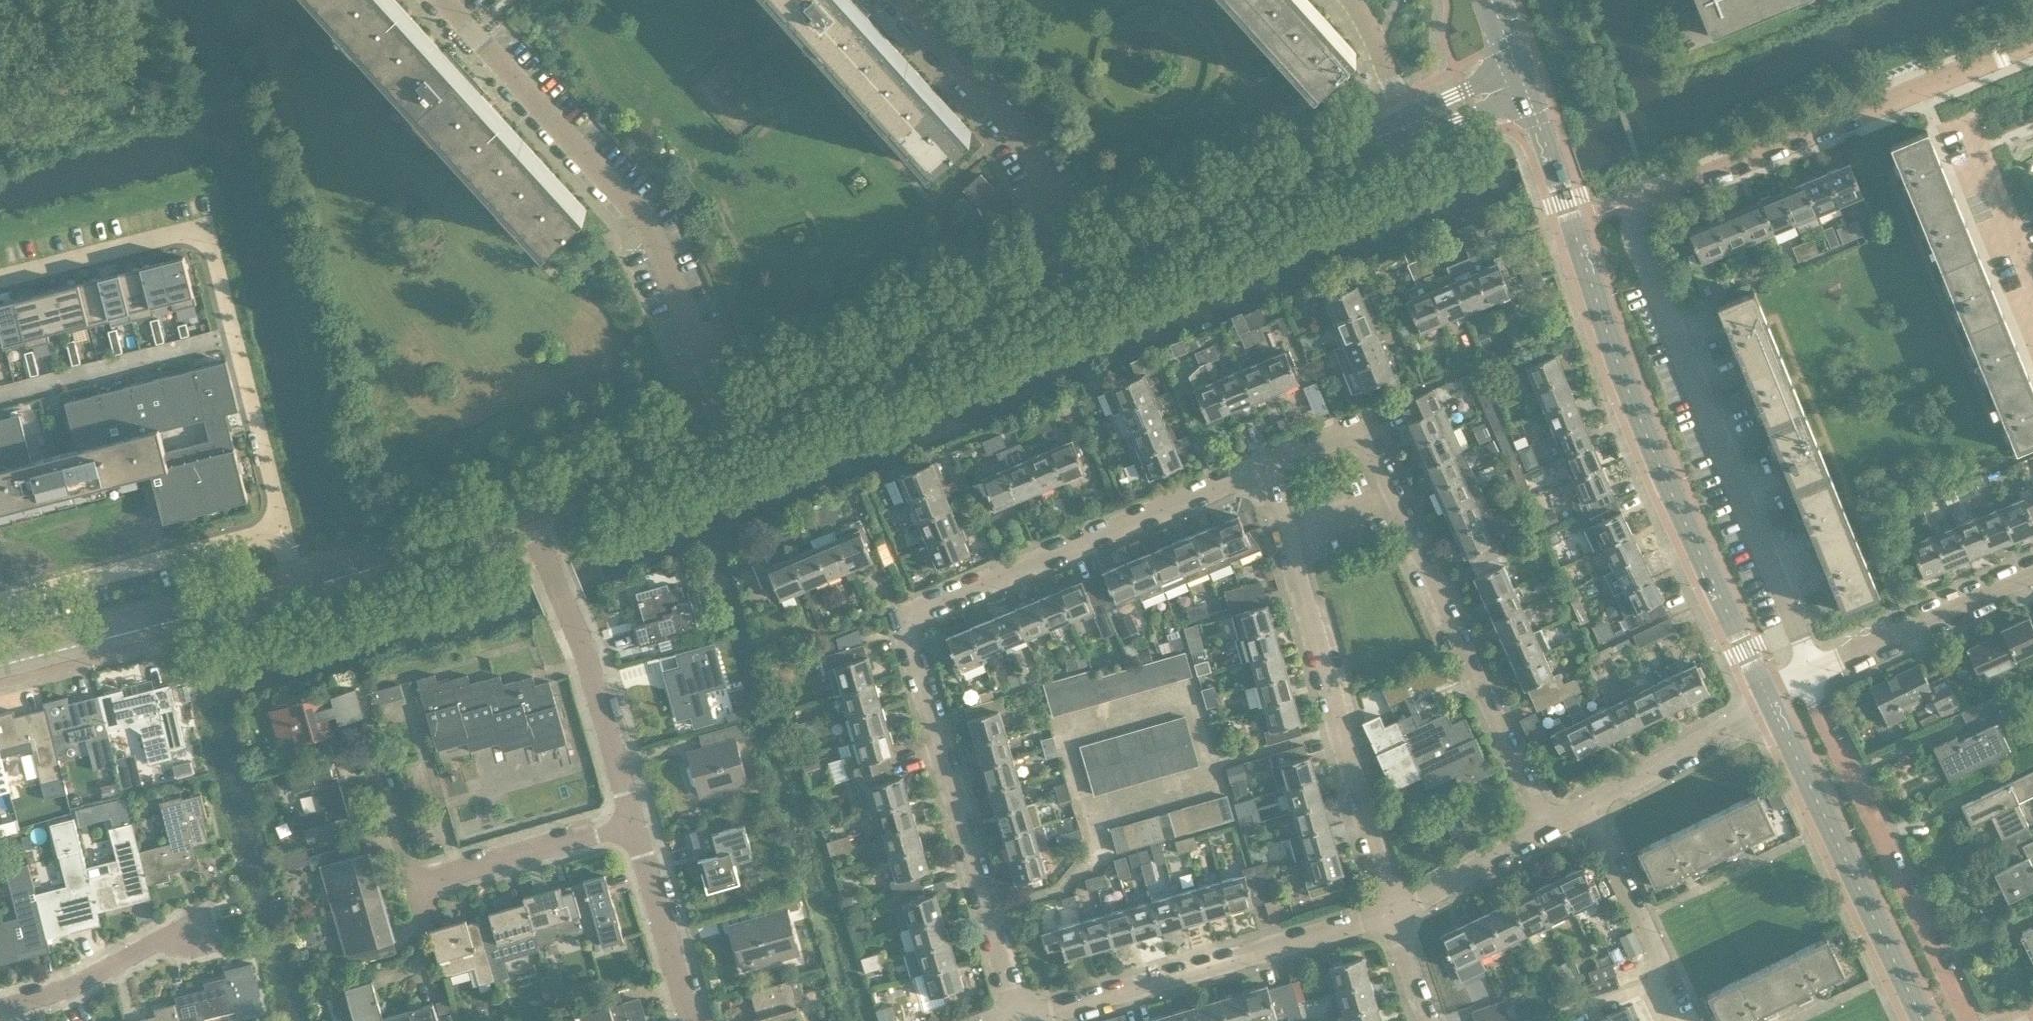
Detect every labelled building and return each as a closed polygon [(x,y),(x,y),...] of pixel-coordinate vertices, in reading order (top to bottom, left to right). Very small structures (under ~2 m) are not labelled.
[(381,67),(545,247),(587,209),(482,94),(485,91),(446,49),(443,51),(396,0),(320,0),(381,67)] [(866,16),(869,13),(858,0),(776,0),(929,169),(971,131),(866,16)] [(1308,0),(1232,0),(1314,90),(1356,52),(1308,0)] [(1709,36),(1777,9),(1778,10),(1804,0),(1695,0),(1709,36)] [(1890,146),(1915,206),(1952,191),(1927,131),(1890,146)] [(1827,172),(1841,206),(1863,197),(1849,163),(1827,172)] [(1827,172),(1804,181),(1818,215),(1841,206),(1827,172)] [(963,190),(976,205),(994,189),(981,174),(963,190)] [(1818,215),(1804,181),(1782,190),(1796,225),(1818,215)] [(1782,190),(1759,199),(1773,234),(1796,225),(1782,190)] [(1940,268),(1977,253),(1952,191),(1915,206),(1940,268)] [(1773,234),(1759,199),(1737,209),(1751,243),(1773,234)] [(1737,209),(1715,218),(1729,252),(1751,243),(1737,209)] [(1707,261),(1729,252),(1715,218),(1681,231),(1686,242),(1681,244),(1704,300),(1742,284),(1736,270),(1714,278),(1707,261)] [(1857,220),(1846,224),(1853,239),(1863,235),(1857,220)] [(1853,239),(1846,224),(1837,228),(1843,243),(1853,239)] [(1469,228),(1458,232),(1460,236),(1468,257),(1488,305),(1511,295),(1505,280),(1516,275),(1507,252),(1494,258),(1496,263),(1484,268),(1478,254),(1475,246),(1481,243),(1477,234),(1474,226),(1469,228)] [(1832,226),(1823,229),(1830,246),(1839,243),(1832,226)] [(1449,241),(1460,236),(1458,232),(1457,229),(1445,233),(1449,241)] [(1812,238),(1803,242),(1809,257),(1819,253),(1812,238)] [(1809,257),(1803,242),(1792,247),(1798,261),(1809,257)] [(1534,259),(1526,262),(1520,247),(1516,248),(1514,253),(1528,289),(1543,283),(1534,259)] [(1965,329),(2002,314),(1977,253),(1940,268),(1965,329)] [(184,256),(162,262),(174,310),(196,304),(184,256)] [(1417,261),(1423,273),(1431,269),(1426,257),(1417,261)] [(1468,257),(1446,267),(1449,273),(1466,314),(1488,305),(1468,257)] [(1758,261),(1764,276),(1774,271),(1768,257),(1758,261)] [(1414,277),(1423,273),(1417,261),(1409,264),(1414,277)] [(1758,261),(1736,270),(1742,284),(1764,276),(1758,261)] [(162,262),(141,268),(153,315),(155,315),(152,306),(171,301),(173,310),(174,310),(162,262)] [(141,268),(120,273),(132,321),(153,315),(141,268)] [(1431,269),(1423,273),(1424,278),(1443,323),(1466,314),(1449,273),(1436,279),(1434,274),(1433,274),(1431,269)] [(120,273),(99,278),(110,322),(112,326),(131,321),(132,321),(120,273)] [(1417,285),(1403,291),(1408,302),(1404,303),(1410,317),(1413,316),(1421,333),(1443,323),(1424,278),(1423,273),(1414,277),(1413,277),(1417,285)] [(99,278),(78,284),(89,327),(110,322),(99,278)] [(78,284),(57,289),(68,332),(89,327),(78,284)] [(1324,300),(1333,323),(1371,307),(1368,299),(1364,301),(1358,286),(1340,293),(1338,289),(1324,295),(1326,299),(1324,300)] [(57,289),(36,294),(49,342),(50,342),(48,333),(66,328),(68,333),(68,332),(57,289)] [(1717,306),(1742,367),(1779,352),(1754,291),(1717,306)] [(36,294),(16,300),(28,348),(49,342),(36,294)] [(0,304),(0,326),(6,348),(26,343),(27,348),(28,348),(16,300),(0,304)] [(1343,345),(1376,331),(1370,316),(1374,314),(1371,307),(1333,323),(1343,345)] [(1261,309),(1244,317),(1249,331),(1255,343),(1263,339),(1259,328),(1268,324),(1261,309)] [(1990,390),(2027,375),(2002,314),(1965,329),(1990,390)] [(158,318),(150,320),(153,332),(161,330),(158,318)] [(186,323),(178,325),(181,337),(189,335),(186,323)] [(117,329),(109,331),(112,342),(120,340),(117,329)] [(161,330),(153,332),(156,343),(164,341),(161,330)] [(1246,347),(1255,343),(1249,331),(1241,335),(1246,347)] [(1343,345),(1334,348),(1343,371),(1352,367),(1390,351),(1387,344),(1383,346),(1376,331),(1343,345)] [(1486,332),(1477,335),(1482,346),(1490,342),(1486,332)] [(75,340),(67,342),(70,353),(78,351),(75,340)] [(120,340),(112,342),(115,354),(123,352),(120,340)] [(1205,349),(1210,362),(1219,358),(1214,346),(1205,349)] [(1527,394),(1535,390),(1566,378),(1556,355),(1551,357),(1547,347),(1513,361),(1527,394)] [(1210,362),(1205,349),(1196,353),(1201,365),(1189,376),(1196,392),(1192,394),(1197,406),(1201,404),(1208,421),(1231,412),(1217,379),(1210,362)] [(33,350),(25,352),(28,364),(36,362),(33,350)] [(78,351),(70,353),(73,365),(81,363),(78,351)] [(1262,360),(1275,393),(1298,384),(1291,367),(1295,365),(1289,351),(1285,353),(1285,351),(1262,360)] [(1352,367),(1343,371),(1353,394),(1362,390),(1364,389),(1365,393),(1379,387),(1377,383),(1395,376),(1389,361),(1393,359),(1390,351),(1352,367)] [(1742,367),(1767,428),(1804,413),(1779,352),(1742,367)] [(1139,359),(1131,362),(1132,364),(1136,374),(1144,371),(1140,361),(1139,359)] [(1275,393),(1262,360),(1239,370),(1253,403),(1275,393)] [(60,498),(92,490),(124,482),(138,478),(138,476),(137,473),(150,469),(151,473),(162,516),(164,522),(165,522),(165,519),(172,517),(173,519),(174,519),(174,517),(185,514),(186,516),(187,515),(187,513),(198,510),(199,512),(200,512),(199,510),(211,507),(212,509),(213,509),(212,507),(224,504),(225,506),(226,505),(225,504),(237,501),(237,502),(239,502),(238,500),(246,498),(247,501),(248,500),(230,430),(224,432),(220,415),(226,414),(239,410),(226,361),(65,402),(77,449),(32,461),(20,414),(0,419),(0,513),(60,498)] [(36,362),(28,364),(31,376),(39,374),(36,362)] [(1231,412),(1253,403),(1239,370),(1217,379),(1231,412)] [(1113,415),(1121,411),(1159,396),(1155,388),(1151,390),(1145,374),(1127,382),(1126,378),(1112,384),(1113,387),(1111,388),(1112,389),(1104,392),(1113,415)] [(2016,451),(2032,444),(2032,389),(2027,375),(1990,390),(2016,451)] [(1566,378),(1535,390),(1544,413),(1575,400),(1566,378)] [(1482,403),(1489,400),(1484,388),(1477,391),(1482,403)] [(1428,391),(1399,404),(1408,422),(1404,424),(1414,447),(1444,433),(1454,429),(1443,405),(1440,407),(1432,389),(1428,391)] [(1159,396),(1121,411),(1130,434),(1164,420),(1158,405),(1171,399),(1168,392),(1159,396)] [(1489,400),(1482,403),(1487,414),(1494,411),(1489,400)] [(1575,400),(1544,413),(1553,435),(1584,422),(1575,400)] [(1494,411),(1487,414),(1492,425),(1499,422),(1494,411)] [(1767,428),(1792,490),(1829,474),(1804,413),(1767,428)] [(1036,420),(1041,432),(1050,428),(1045,416),(1036,420)] [(1286,417),(1277,421),(1283,434),(1291,430),(1286,417)] [(1041,432),(1036,420),(1028,423),(1033,435),(1041,432)] [(1164,420),(1130,434),(1122,437),(1131,459),(1177,440),(1174,433),(1170,434),(1164,420)] [(1492,425),(1497,436),(1504,433),(1499,422),(1492,425)] [(1584,422),(1553,435),(1563,458),(1593,445),(1584,422)] [(1444,433),(1414,447),(1424,469),(1454,455),(1463,451),(1464,451),(1454,429),(1444,433)] [(1502,447),(1509,444),(1504,433),(1497,436),(1502,447)] [(1001,435),(992,438),(997,450),(1006,447),(1001,435)] [(1186,436),(1177,440),(1131,459),(1141,481),(1149,478),(1149,479),(1151,478),(1152,481),(1166,476),(1165,472),(1183,465),(1176,449),(1190,444),(1186,436)] [(1525,436),(1514,440),(1518,448),(1528,444),(1525,436)] [(988,454),(997,450),(992,438),(983,442),(988,454)] [(1049,449),(1063,482),(1085,473),(1078,455),(1082,454),(1076,440),(1072,442),(1072,440),(1049,449)] [(1020,443),(998,452),(1001,460),(1018,501),(1040,491),(1026,458),(1020,443)] [(1507,458),(1514,455),(1509,444),(1502,447),(1507,458)] [(1531,445),(1519,450),(1527,469),(1538,464),(1531,445)] [(1593,445),(1563,458),(1572,480),(1603,467),(1593,445)] [(1063,482),(1049,449),(1026,458),(1040,491),(1063,482)] [(1454,455),(1424,469),(1434,491),(1473,473),(1463,451),(1454,455)] [(1512,469),(1519,466),(1514,455),(1507,458),(1512,469)] [(995,510),(1018,501),(1001,460),(975,471),(985,495),(988,493),(995,510)] [(904,501),(908,500),(946,484),(937,461),(915,470),(913,467),(899,472),(901,476),(895,479),(904,501)] [(1517,480),(1524,477),(1519,466),(1512,469),(1517,480)] [(1603,467),(1572,480),(1581,502),(1573,506),(1579,518),(1616,501),(1611,490),(1612,490),(1603,467)] [(1473,473),(1434,491),(1444,513),(1483,495),(1473,473)] [(1505,473),(1499,475),(1503,485),(1509,482),(1505,473)] [(1792,490),(1817,550),(1854,535),(1829,474),(1792,490)] [(1522,491),(1529,488),(1524,477),(1517,480),(1522,491)] [(955,480),(946,484),(949,492),(958,488),(955,480)] [(1964,484),(1970,498),(1980,494),(1974,480),(1964,484)] [(945,493),(949,492),(946,484),(908,500),(917,522),(951,508),(945,493)] [(1970,498),(1964,484),(1954,488),(1960,502),(1970,498)] [(2031,487),(2020,492),(2022,498),(2000,507),(2014,541),(2032,533),(2032,522),(2032,492),(2031,487)] [(1529,488),(1522,491),(1527,502),(1534,499),(1529,488)] [(1127,490),(1122,492),(1126,500),(1134,497),(1132,492),(1127,490)] [(1927,492),(1917,496),(1923,511),(1933,506),(1927,492)] [(1454,535),(1493,517),(1483,495),(1444,513),(1454,535)] [(1923,511),(1917,496),(1907,501),(1913,515),(1923,511)] [(1616,501),(1579,518),(1584,530),(1594,551),(1602,547),(1602,548),(1632,533),(1621,511),(1616,501)] [(833,504),(824,508),(829,520),(838,517),(833,504)] [(2014,541),(2000,507),(1977,516),(1991,550),(2014,541)] [(824,508),(815,512),(823,530),(819,536),(833,530),(829,520),(824,508)] [(927,545),(965,529),(964,527),(962,521),(957,523),(951,508),(917,522),(927,545)] [(1215,525),(1230,562),(1261,549),(1248,531),(1245,533),(1238,515),(1215,525)] [(1991,550),(1977,516),(1955,525),(1969,560),(1991,550)] [(1472,566),(1504,552),(1499,541),(1503,539),(1493,517),(1454,535),(1464,557),(1468,556),(1472,566)] [(833,530),(850,571),(873,561),(866,544),(869,543),(860,519),(833,530)] [(968,519),(962,521),(964,527),(971,525),(968,519)] [(788,523),(779,527),(784,539),(793,535),(788,523)] [(1230,562),(1215,525),(1192,534),(1209,573),(1231,563),(1230,562)] [(1969,560),(1955,525),(1933,534),(1947,569),(1969,560)] [(973,526),(965,529),(968,536),(976,533),(973,526)] [(776,543),(784,539),(779,527),(771,530),(776,543)] [(965,529),(927,545),(936,567),(938,566),(940,570),(954,564),(952,561),(970,553),(964,538),(968,536),(965,529)] [(792,556),(805,589),(850,571),(833,530),(819,536),(811,540),(814,547),(792,556)] [(1557,531),(1548,535),(1552,545),(1561,540),(1557,531)] [(1613,570),(1643,555),(1632,533),(1602,548),(1613,570)] [(1209,573),(1192,534),(1170,543),(1186,582),(1209,573)] [(1947,569),(1933,534),(1910,544),(1924,578),(1947,569)] [(1879,596),(1854,535),(1817,550),(1842,611),(1879,596)] [(1186,582),(1170,543),(1148,553),(1164,591),(1186,582)] [(1484,601),(1514,587),(1504,565),(1509,563),(1504,552),(1472,566),(1477,577),(1473,578),(1484,601)] [(1164,591),(1148,553),(1125,562),(1140,597),(1142,601),(1164,591)] [(1623,591),(1653,577),(1643,555),(1613,570),(1623,591)] [(805,589),(792,556),(768,566),(764,558),(752,563),(762,587),(774,582),(781,599),(805,589)] [(1140,597),(1125,562),(1103,571),(1103,572),(1092,577),(1107,611),(1140,597)] [(1561,579),(1568,576),(1563,565),(1556,569),(1561,579)] [(1568,576),(1561,579),(1566,590),(1573,587),(1568,576)] [(1107,611),(1092,577),(1082,581),(1081,580),(1058,590),(1071,620),(1083,615),(1085,620),(1107,611)] [(1623,591),(1614,596),(1624,617),(1630,628),(1665,611),(1660,601),(1664,599),(1653,577),(1623,591)] [(1261,582),(1235,589),(1238,601),(1264,593),(1261,582)] [(665,635),(698,625),(688,591),(683,592),(681,586),(668,589),(667,585),(658,587),(658,586),(646,590),(646,591),(638,593),(640,601),(639,602),(638,604),(640,605),(640,606),(641,605),(643,613),(642,613),(645,623),(635,626),(640,646),(666,638),(665,635)] [(1514,587),(1484,601),(1494,623),(1524,609),(1518,597),(1524,595),(1519,585),(1514,587)] [(1571,602),(1578,598),(1573,587),(1566,590),(1571,602)] [(1225,592),(1229,603),(1238,601),(1235,589),(1225,592)] [(1071,620),(1058,590),(1036,599),(1049,630),(1071,620)] [(1229,603),(1239,638),(1275,628),(1268,604),(1267,604),(1264,593),(1238,601),(1229,603)] [(1576,613),(1583,609),(1578,598),(1571,602),(1576,613)] [(1049,630),(1036,599),(1014,608),(1027,639),(1049,630)] [(1206,604),(1197,606),(1200,618),(1209,615),(1206,604)] [(1191,620),(1200,618),(1197,606),(1188,609),(1191,620)] [(1524,609),(1494,623),(1503,645),(1534,631),(1528,619),(1534,617),(1529,607),(1524,609)] [(1027,639),(1014,608),(991,618),(1004,648),(1027,639)] [(1583,609),(1576,613),(1581,624),(1588,620),(1583,609)] [(1118,620),(1124,636),(1137,631),(1130,615),(1118,620)] [(2001,630),(2003,633),(1966,650),(1980,679),(2017,662),(2016,659),(2032,651),(2032,627),(2029,617),(2001,630)] [(969,627),(984,663),(985,663),(983,657),(1004,648),(991,618),(969,627)] [(1674,629),(1669,619),(1640,632),(1645,643),(1674,629)] [(984,663),(969,627),(946,636),(952,650),(948,652),(957,674),(984,663)] [(1242,663),(1250,660),(1282,651),(1275,628),(1239,638),(1235,639),(1242,663)] [(1513,667),(1544,654),(1551,650),(1541,628),(1534,631),(1503,645),(1513,667)] [(841,694),(876,684),(868,656),(867,656),(859,630),(837,639),(840,651),(824,656),(835,696),(842,694),(841,694)] [(1645,643),(1640,632),(1633,636),(1638,646),(1645,643)] [(1181,638),(1169,641),(1172,650),(1183,647),(1181,638)] [(1189,644),(1191,652),(1204,648),(1202,640),(1189,644)] [(682,666),(665,671),(670,688),(667,688),(670,699),(673,699),(678,718),(692,714),(695,725),(713,720),(709,709),(704,690),(724,685),(713,645),(707,647),(684,653),(679,655),(682,666)] [(1604,659),(1615,653),(1611,646),(1600,652),(1604,659)] [(1141,663),(1152,660),(1149,649),(1137,653),(1141,663)] [(1288,675),(1282,651),(1250,660),(1256,684),(1288,675)] [(1604,659),(1600,652),(1589,657),(1593,664),(1604,659)] [(1173,656),(1180,679),(1192,676),(1185,653),(1173,656)] [(1532,698),(1563,684),(1558,674),(1554,676),(1544,654),(1513,667),(1524,690),(1527,688),(1532,698)] [(1173,656),(1162,659),(1168,682),(1180,679),(1173,656)] [(1072,658),(1065,659),(1068,670),(1079,667),(1077,660),(1072,658)] [(1168,682),(1162,659),(1150,663),(1157,686),(1168,682)] [(1440,661),(1383,687),(1391,705),(1448,679),(1440,661)] [(1099,667),(1102,676),(1117,672),(1114,663),(1099,667)] [(1150,663),(1139,666),(1145,689),(1157,686),(1150,663)] [(1195,666),(1198,675),(1209,672),(1207,663),(1195,666)] [(1673,674),(1687,704),(1709,693),(1701,676),(1704,675),(1700,666),(1697,667),(1695,664),(1673,674)] [(1145,689),(1139,666),(1127,669),(1134,692),(1145,689)] [(1944,674),(1927,682),(1919,666),(1871,690),(1887,724),(1905,715),(1901,706),(1930,693),(1942,719),(1961,710),(1944,674)] [(1127,669),(1116,672),(1122,696),(1134,692),(1127,669)] [(1090,671),(1079,674),(1081,682),(1093,679),(1090,671)] [(1122,696),(1116,672),(1104,676),(1111,699),(1122,696)] [(533,743),(535,752),(567,743),(550,681),(535,685),(533,676),(503,685),(500,675),(470,684),(467,675),(437,683),(435,674),(417,679),(437,750),(467,741),(470,750),(500,742),(503,751),(533,743)] [(1081,682),(1079,674),(1067,677),(1069,686),(1081,682)] [(1651,685),(1665,715),(1687,704),(1673,674),(1651,685)] [(1256,684),(1252,685),(1259,708),(1263,707),(1295,698),(1288,675),(1256,684)] [(1104,676),(1093,679),(1099,702),(1111,699),(1104,676)] [(1067,677),(1055,680),(1058,689),(1069,686),(1067,677)] [(1088,705),(1099,702),(1093,679),(1081,682),(1088,705)] [(1567,682),(1573,694),(1575,693),(1580,691),(1575,679),(1567,682)] [(1626,689),(1644,725),(1665,715),(1651,685),(1648,679),(1626,689)] [(1044,684),(1046,692),(1058,689),(1055,680),(1044,684)] [(1088,705),(1081,682),(1069,686),(1076,709),(1088,705)] [(1573,694),(1567,682),(1563,684),(1532,698),(1537,710),(1564,698),(1573,694)] [(108,730),(139,722),(149,763),(172,757),(162,718),(178,714),(170,684),(169,684),(169,685),(155,689),(155,688),(124,696),(122,689),(100,695),(99,695),(108,730)] [(376,690),(380,704),(404,697),(400,684),(376,690)] [(848,717),(883,707),(876,684),(841,694),(842,694),(848,717)] [(1076,709),(1069,686),(1058,689),(1065,712),(1076,709)] [(1204,699),(1216,695),(1213,686),(1202,690),(1204,699)] [(2006,751),(1993,725),(2007,718),(2001,705),(2016,698),(2011,687),(1947,718),(1947,719),(1965,711),(1975,732),(1958,741),(1956,735),(1933,746),(1949,780),(2006,751)] [(324,752),(336,748),(329,722),(362,713),(355,689),(322,699),(321,697),(271,711),(279,737),(295,732),(298,743),(320,737),(324,752)] [(1065,712),(1058,689),(1046,692),(1053,715),(1065,712)] [(1607,706),(1622,736),(1644,725),(1626,689),(1604,700),(1607,706)] [(979,694),(982,703),(993,700),(991,691),(979,694)] [(1573,694),(1564,698),(1572,716),(1582,711),(1575,693),(1573,694)] [(43,702),(45,708),(53,736),(84,728),(94,770),(117,764),(108,730),(99,695),(100,695),(99,695),(69,702),(67,696),(43,702)] [(1219,704),(1216,695),(1204,699),(1207,708),(1219,704)] [(968,720),(975,743),(1006,734),(1000,712),(1004,710),(1001,698),(993,700),(982,703),(965,708),(969,719),(968,720)] [(1301,722),(1295,698),(1263,707),(1269,730),(1265,732),(1268,743),(1301,734),(1298,723),(1301,722)] [(1585,717),(1600,747),(1622,736),(1607,706),(1585,717)] [(855,740),(889,730),(883,707),(848,717),(855,740)] [(0,713),(0,754),(1,757),(1,756),(32,749),(45,799),(67,793),(53,736),(45,708),(15,716),(14,710),(0,713)] [(1600,747),(1585,717),(1582,711),(1572,716),(1575,722),(1551,734),(1559,751),(1572,745),(1578,757),(1600,747)] [(1362,723),(1393,789),(1422,776),(1427,788),(1455,775),(1460,786),(1490,773),(1465,718),(1452,724),(1447,712),(1418,725),(1413,714),(1385,727),(1379,715),(1362,723)] [(1173,720),(1180,744),(1192,741),(1185,716),(1173,720)] [(803,723),(807,736),(818,733),(814,720),(803,723)] [(1168,747),(1180,744),(1173,720),(1162,723),(1168,747)] [(689,765),(687,768),(691,783),(694,785),(697,784),(700,795),(748,782),(736,739),(744,737),(740,723),(713,731),(717,745),(703,749),(688,753),(691,764),(689,765)] [(797,739),(807,736),(803,723),(793,726),(797,739)] [(1157,751),(1168,747),(1162,723),(1150,726),(1157,751)] [(1145,754),(1157,751),(1150,726),(1138,730),(1145,754)] [(841,758),(829,762),(835,783),(847,779),(848,780),(855,778),(890,768),(886,757),(896,754),(889,730),(855,740),(847,743),(851,756),(841,758)] [(1134,757),(1145,754),(1138,730),(1127,733),(1134,757)] [(1122,760),(1134,757),(1127,733),(1115,736),(1122,760)] [(1013,757),(1006,734),(975,743),(981,766),(1013,757)] [(1111,764),(1122,760),(1115,736),(1104,740),(1111,764)] [(1041,740),(1044,749),(1055,746),(1053,737),(1041,740)] [(1092,743),(1099,767),(1111,764),(1104,740),(1092,743)] [(1192,741),(1180,744),(1187,768),(1199,765),(1192,741)] [(1081,746),(1087,770),(1099,767),(1092,743),(1081,746)] [(1175,771),(1187,768),(1180,744),(1168,747),(1175,771)] [(1279,790),(1286,788),(1318,779),(1311,755),(1307,757),(1304,745),(1271,755),(1274,765),(1272,766),(1279,790)] [(1055,746),(1044,749),(1047,758),(1058,754),(1055,746)] [(1164,775),(1175,771),(1168,747),(1157,751),(1164,775)] [(1164,775),(1157,751),(1145,754),(1152,778),(1164,775)] [(10,791),(1,756),(1,757),(0,754),(0,794),(10,791)] [(1141,781),(1152,778),(1145,754),(1134,757),(1141,781)] [(1020,781),(1013,757),(981,766),(988,790),(1020,781)] [(1129,785),(1141,781),(1134,757),(1122,760),(1129,785)] [(1118,788),(1129,785),(1122,760),(1111,764),(1118,788)] [(189,762),(175,765),(178,777),(192,773),(189,762)] [(308,843),(339,834),(335,820),(349,816),(334,763),(289,775),(294,793),(311,788),(318,810),(300,815),(308,843)] [(1243,763),(1227,767),(1231,783),(1243,779),(1246,772),(1243,763)] [(1118,788),(1111,764),(1099,767),(1106,791),(1118,788)] [(1094,794),(1106,791),(1099,767),(1087,770),(1094,794)] [(890,768),(855,778),(865,813),(875,810),(910,800),(903,777),(893,779),(890,768)] [(1961,805),(1971,826),(1991,817),(2001,839),(2003,838),(2010,852),(2022,846),(2032,841),(2026,827),(2028,826),(2017,804),(2032,797),(2032,771),(1961,805)] [(1286,788),(1292,812),(1324,802),(1318,779),(1286,788)] [(1027,804),(1020,781),(988,790),(995,813),(1027,804)] [(117,782),(101,786),(104,795),(120,791),(117,782)] [(1055,786),(1057,795),(1069,792),(1066,783),(1055,786)] [(1776,784),(1765,789),(1774,809),(1785,804),(1776,784)] [(1071,801),(1069,792),(1057,795),(1060,804),(1071,801)] [(1757,793),(1697,821),(1715,857),(1739,846),(1741,849),(1750,845),(1749,841),(1774,829),(1764,808),(1768,806),(1763,796),(1759,798),(1757,793)] [(170,843),(139,850),(139,851),(147,885),(148,885),(171,879),(169,873),(200,865),(194,844),(208,840),(203,817),(207,816),(201,794),(183,799),(182,796),(159,802),(170,843)] [(1215,799),(1221,822),(1233,819),(1226,795),(1215,799)] [(1221,822),(1215,799),(1203,802),(1210,825),(1221,822)] [(882,833),(916,823),(910,800),(875,810),(882,833)] [(1035,801),(1027,804),(995,813),(1001,836),(1042,825),(1035,801)] [(1210,825),(1203,802),(1192,805),(1198,829),(1210,825)] [(1292,812),(1299,835),(1331,826),(1324,802),(1292,812)] [(1198,829),(1192,805),(1180,809),(1187,832),(1198,829)] [(1445,812),(1452,834),(1467,829),(1460,807),(1445,812)] [(1187,832),(1180,809),(1169,812),(1175,835),(1187,832)] [(1157,815),(1164,839),(1175,835),(1169,812),(1157,815)] [(1239,817),(1242,826),(1253,823),(1250,814),(1239,817)] [(1146,819),(1152,842),(1164,839),(1157,815),(1146,819)] [(1134,822),(1141,845),(1152,842),(1146,819),(1134,822)] [(1690,869),(1715,857),(1697,821),(1637,850),(1640,855),(1636,857),(1640,867),(1645,865),(1655,886),(1680,874),(1682,877),(1692,873),(1690,869)] [(149,891),(148,885),(147,885),(139,851),(139,850),(132,822),(109,828),(120,869),(89,877),(88,877),(97,912),(98,912),(121,906),(119,899),(149,891)] [(1123,825),(1129,849),(1141,845),(1134,822),(1123,825)] [(698,860),(707,893),(744,882),(738,862),(757,857),(748,823),(692,839),(696,853),(717,848),(718,854),(698,860)] [(889,857),(923,847),(916,823),(882,833),(889,857)] [(1256,832),(1253,823),(1242,826),(1244,835),(1256,832)] [(1048,848),(1042,825),(1001,836),(1008,860),(1040,850),(1048,848)] [(1129,849),(1123,825),(1111,829),(1118,852),(1129,849)] [(1296,861),(1300,860),(1338,849),(1331,826),(1299,835),(1289,838),(1296,861)] [(1068,832),(1060,834),(1063,843),(1071,841),(1082,838),(1080,829),(1068,832)] [(29,835),(22,836),(25,848),(31,846),(29,835)] [(848,836),(837,839),(841,852),(852,849),(848,836)] [(1185,839),(1188,850),(1197,848),(1194,836),(1185,839)] [(1085,847),(1082,838),(1071,841),(1073,850),(1085,847)] [(831,855),(841,852),(837,839),(827,842),(831,855)] [(1179,853),(1188,850),(1185,839),(1176,841),(1179,853)] [(1994,873),(2007,902),(2032,890),(2032,840),(2032,841),(2022,846),(2027,858),(1994,873)] [(1158,842),(1151,844),(1157,863),(1164,861),(1158,842)] [(324,866),(336,909),(380,896),(368,852),(354,856),(351,844),(308,856),(311,869),(324,866)] [(894,893),(923,885),(920,873),(930,871),(923,847),(889,857),(896,880),(891,881),(894,893)] [(99,918),(98,912),(97,912),(88,877),(89,877),(82,849),(59,855),(69,896),(39,904),(38,904),(47,938),(48,938),(70,932),(69,926),(99,918)] [(1338,849),(1300,860),(1308,889),(1310,889),(1312,896),(1332,891),(1346,888),(1342,875),(1343,875),(1342,874),(1344,873),(1338,849)] [(301,850),(285,855),(290,869),(305,864),(301,850)] [(1047,874),(1040,850),(1008,860),(1015,883),(1019,882),(1020,885),(1030,883),(1029,879),(1047,874)] [(1138,852),(1141,864),(1150,861),(1147,850),(1138,852)] [(1141,864),(1138,852),(1129,855),(1132,866),(1141,864)] [(39,904),(28,863),(5,869),(19,923),(0,928),(0,964),(20,959),(19,953),(49,945),(48,938),(47,938),(38,904),(39,904)] [(1265,863),(1254,866),(1257,875),(1268,872),(1265,863)] [(1243,874),(1220,881),(1229,912),(1253,906),(1253,905),(1264,902),(1257,875),(1254,866),(1242,869),(1243,874)] [(1558,878),(1574,912),(1598,901),(1596,897),(1600,895),(1595,884),(1592,885),(1590,881),(1589,882),(1581,866),(1558,878)] [(1268,872),(1257,875),(1264,902),(1276,898),(1268,872)] [(1107,886),(1103,874),(1094,877),(1098,888),(1107,886)] [(605,875),(573,885),(585,927),(586,927),(588,936),(599,933),(603,945),(604,945),(603,944),(622,939),(623,940),(624,939),(605,875)] [(1089,891),(1098,888),(1094,877),(1086,879),(1089,891)] [(1574,912),(1558,878),(1534,889),(1551,924),(1574,912)] [(1206,919),(1229,912),(1220,881),(1197,887),(1206,919)] [(573,885),(524,899),(526,906),(527,906),(533,929),(534,929),(538,945),(586,931),(587,937),(588,936),(586,927),(585,927),(573,885)] [(909,927),(944,917),(937,893),(927,896),(923,885),(894,893),(898,905),(902,903),(909,927)] [(1183,926),(1206,919),(1197,887),(1174,894),(1183,926)] [(1511,901),(1527,935),(1551,924),(1534,889),(1511,901)] [(1160,933),(1183,926),(1174,894),(1150,901),(1160,933)] [(1074,895),(1063,899),(1066,910),(1078,907),(1074,895)] [(393,940),(380,896),(336,909),(348,952),(337,955),(340,968),(383,956),(380,944),(393,940)] [(743,969),(799,953),(787,912),(799,908),(796,897),(771,904),(774,914),(731,926),(743,969)] [(1136,939),(1160,933),(1150,901),(1127,907),(1136,939)] [(1487,912),(1504,946),(1527,935),(1511,901),(1487,912)] [(527,906),(526,906),(479,920),(496,981),(509,977),(504,960),(539,950),(539,951),(540,951),(538,945),(534,929),(533,929),(527,906)] [(1113,946),(1136,939),(1127,907),(1104,914),(1113,946)] [(1464,923),(1480,958),(1504,946),(1487,912),(1464,923)] [(1090,953),(1113,946),(1104,914),(1081,921),(1090,953)] [(916,950),(950,940),(944,917),(909,927),(916,950)] [(479,985),(496,981),(479,920),(432,933),(445,978),(446,978),(446,977),(474,969),(479,985)] [(1090,953),(1081,921),(1043,932),(1048,950),(1062,946),(1066,960),(1090,953)] [(1464,923),(1440,935),(1447,950),(1446,951),(1448,955),(1445,956),(1451,967),(1455,965),(1457,969),(1462,980),(1486,969),(1480,958),(1464,923)] [(2032,964),(2032,926),(2022,931),(2023,934),(2019,936),(2032,964)] [(864,930),(857,931),(858,940),(866,938),(864,930)] [(1630,957),(1642,950),(1633,931),(1620,938),(1630,957)] [(1767,966),(1784,1002),(1809,990),(1811,993),(1815,991),(1820,989),(1818,985),(1844,973),(1834,952),(1838,950),(1833,940),(1829,942),(1826,937),(1767,966)] [(916,950),(904,953),(911,977),(912,976),(923,973),(957,963),(950,940),(916,950)] [(1609,951),(1614,961),(1623,957),(1618,947),(1609,951)] [(882,953),(872,956),(876,969),(886,966),(882,953)] [(1589,971),(1593,982),(1616,975),(1612,964),(1611,964),(1608,955),(1597,959),(1600,968),(1589,971)] [(865,972),(876,969),(872,956),(861,959),(865,972)] [(1329,967),(1336,991),(1371,981),(1364,957),(1342,963),(1341,960),(1332,963),(1333,966),(1329,967)] [(1566,962),(1557,967),(1566,985),(1575,980),(1566,962)] [(175,996),(177,1003),(182,1020),(206,1020),(205,1018),(236,1010),(238,1018),(262,1011),(258,996),(261,995),(256,977),(255,977),(251,963),(225,969),(227,976),(204,982),(206,989),(175,996)] [(923,973),(912,976),(922,1012),(947,1005),(943,993),(946,992),(964,987),(957,963),(923,973)] [(1767,966),(1707,994),(1709,999),(1705,1001),(1710,1011),(1714,1009),(1720,1020),(1744,1020),(1750,1018),(1752,1020),(1753,1020),(1757,1019),(1761,1017),(1760,1013),(1784,1002),(1767,966)] [(1616,975),(1593,982),(1584,985),(1588,996),(1620,986),(1616,975)] [(799,977),(750,991),(758,1018),(746,1020),(802,1020),(795,996),(803,994),(799,977)] [(383,1018),(383,1017),(372,979),(345,987),(355,1020),(384,1020),(383,1018)] [(1377,1004),(1371,981),(1336,991),(1343,1014),(1377,1004)] [(1288,1014),(1300,1010),(1291,982),(1280,986),(1288,1014)] [(1252,1020),(1268,1020),(1288,1015),(1288,1014),(1280,986),(1268,989),(1266,984),(1243,991),(1252,1020)] [(576,1020),(645,1020),(643,1012),(644,1012),(642,1006),(641,1006),(639,999),(623,1003),(619,991),(572,1004),(576,1020)] [(1227,1020),(1252,1020),(1243,991),(1220,998),(1227,1020)] [(1558,995),(1561,1006),(1570,1003),(1566,992),(1558,995)] [(1561,1006),(1558,995),(1549,998),(1553,1009),(1561,1006)] [(436,1002),(440,1013),(453,1009),(449,998),(436,1002)] [(1202,1020),(1227,1020),(1220,998),(1197,1005),(1202,1020)] [(1476,1020),(1481,1020),(1508,1012),(1504,1001),(1473,1011),(1476,1020)] [(1527,1002),(1515,1007),(1518,1017),(1531,1013),(1527,1002)] [(177,1003),(154,1009),(156,1015),(133,1020),(182,1020),(177,1003)] [(433,1003),(383,1017),(383,1018),(384,1020),(438,1020),(433,1003)] [(1377,1004),(1343,1014),(1345,1020),(1382,1020),(1377,1004)] [(570,1005),(560,1007),(562,1014),(572,1011),(570,1005)] [(877,1010),(880,1020),(897,1020),(892,1005),(877,1010)] [(1177,1020),(1202,1020),(1197,1005),(1174,1011),(1177,1020)] [(1626,1006),(1593,1020),(1633,1020),(1626,1006)] [(1288,1015),(1290,1020),(1303,1020),(1300,1010),(1288,1014),(1288,1015)] [(1174,1011),(1150,1018),(1150,1019),(1145,1020),(1177,1020),(1174,1011)] [(1481,1020),(1511,1020),(1508,1012),(1481,1020)]
